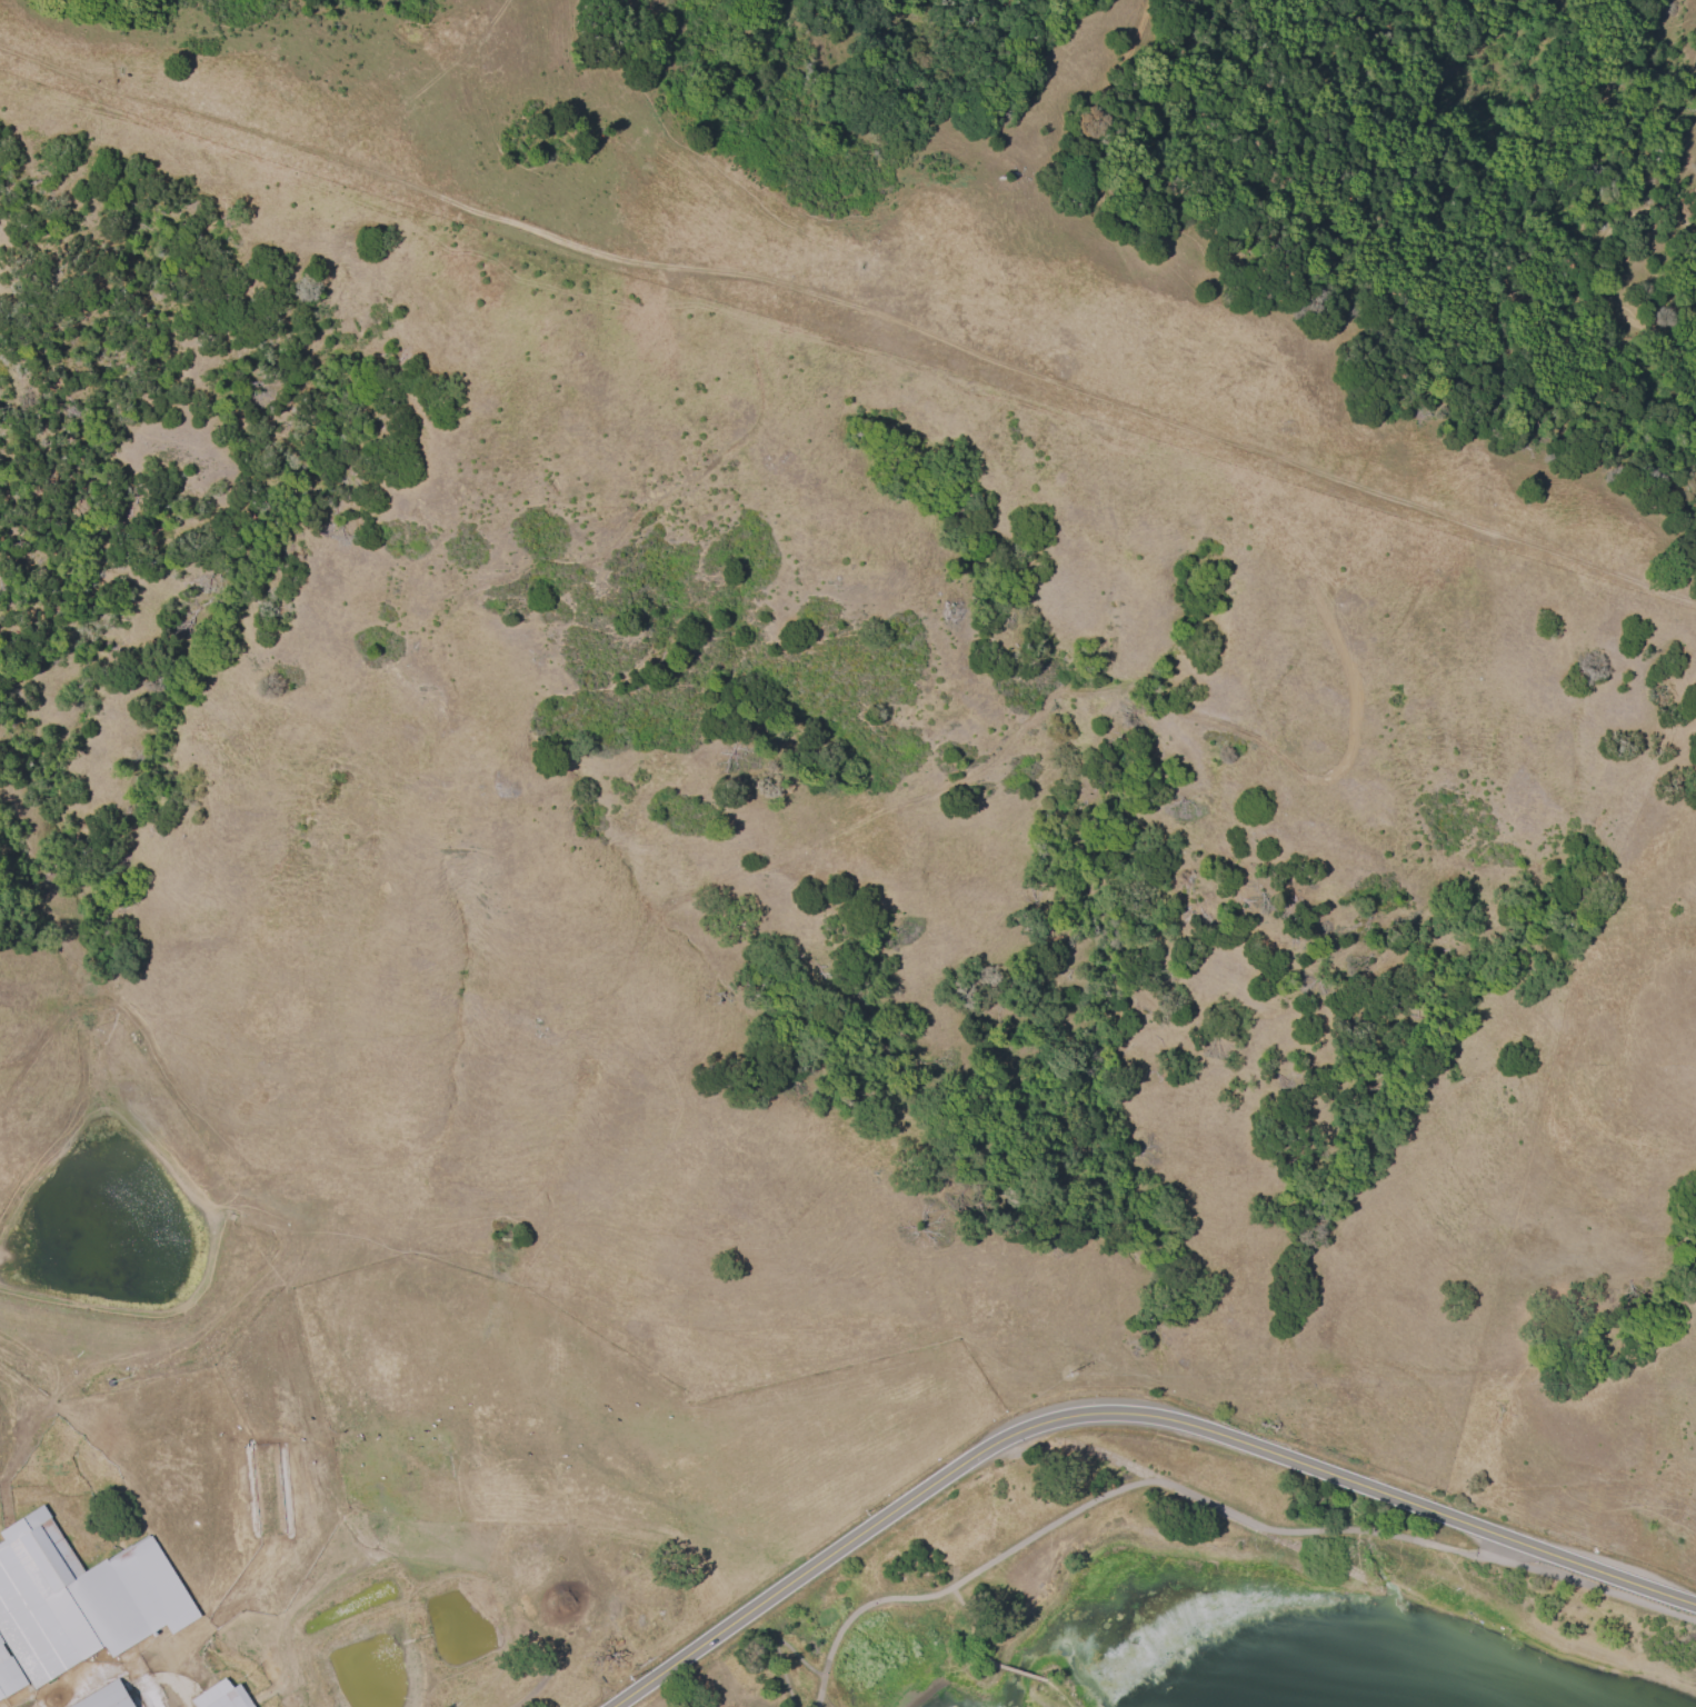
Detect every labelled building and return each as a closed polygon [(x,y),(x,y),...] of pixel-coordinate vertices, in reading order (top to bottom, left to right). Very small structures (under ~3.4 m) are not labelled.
[(26,1683),(29,1687),(105,1647),(109,1655),(166,1625),(169,1632),(197,1617),(152,1532),(80,1571),(45,1504),(0,1528),(0,1535),(4,1542),(0,1544),(0,1697),(26,1683)] [(196,1706),(254,1706),(239,1682),(231,1686),(225,1676),(190,1698),(196,1706)] [(118,1678),(63,1706),(133,1706),(118,1678)]
